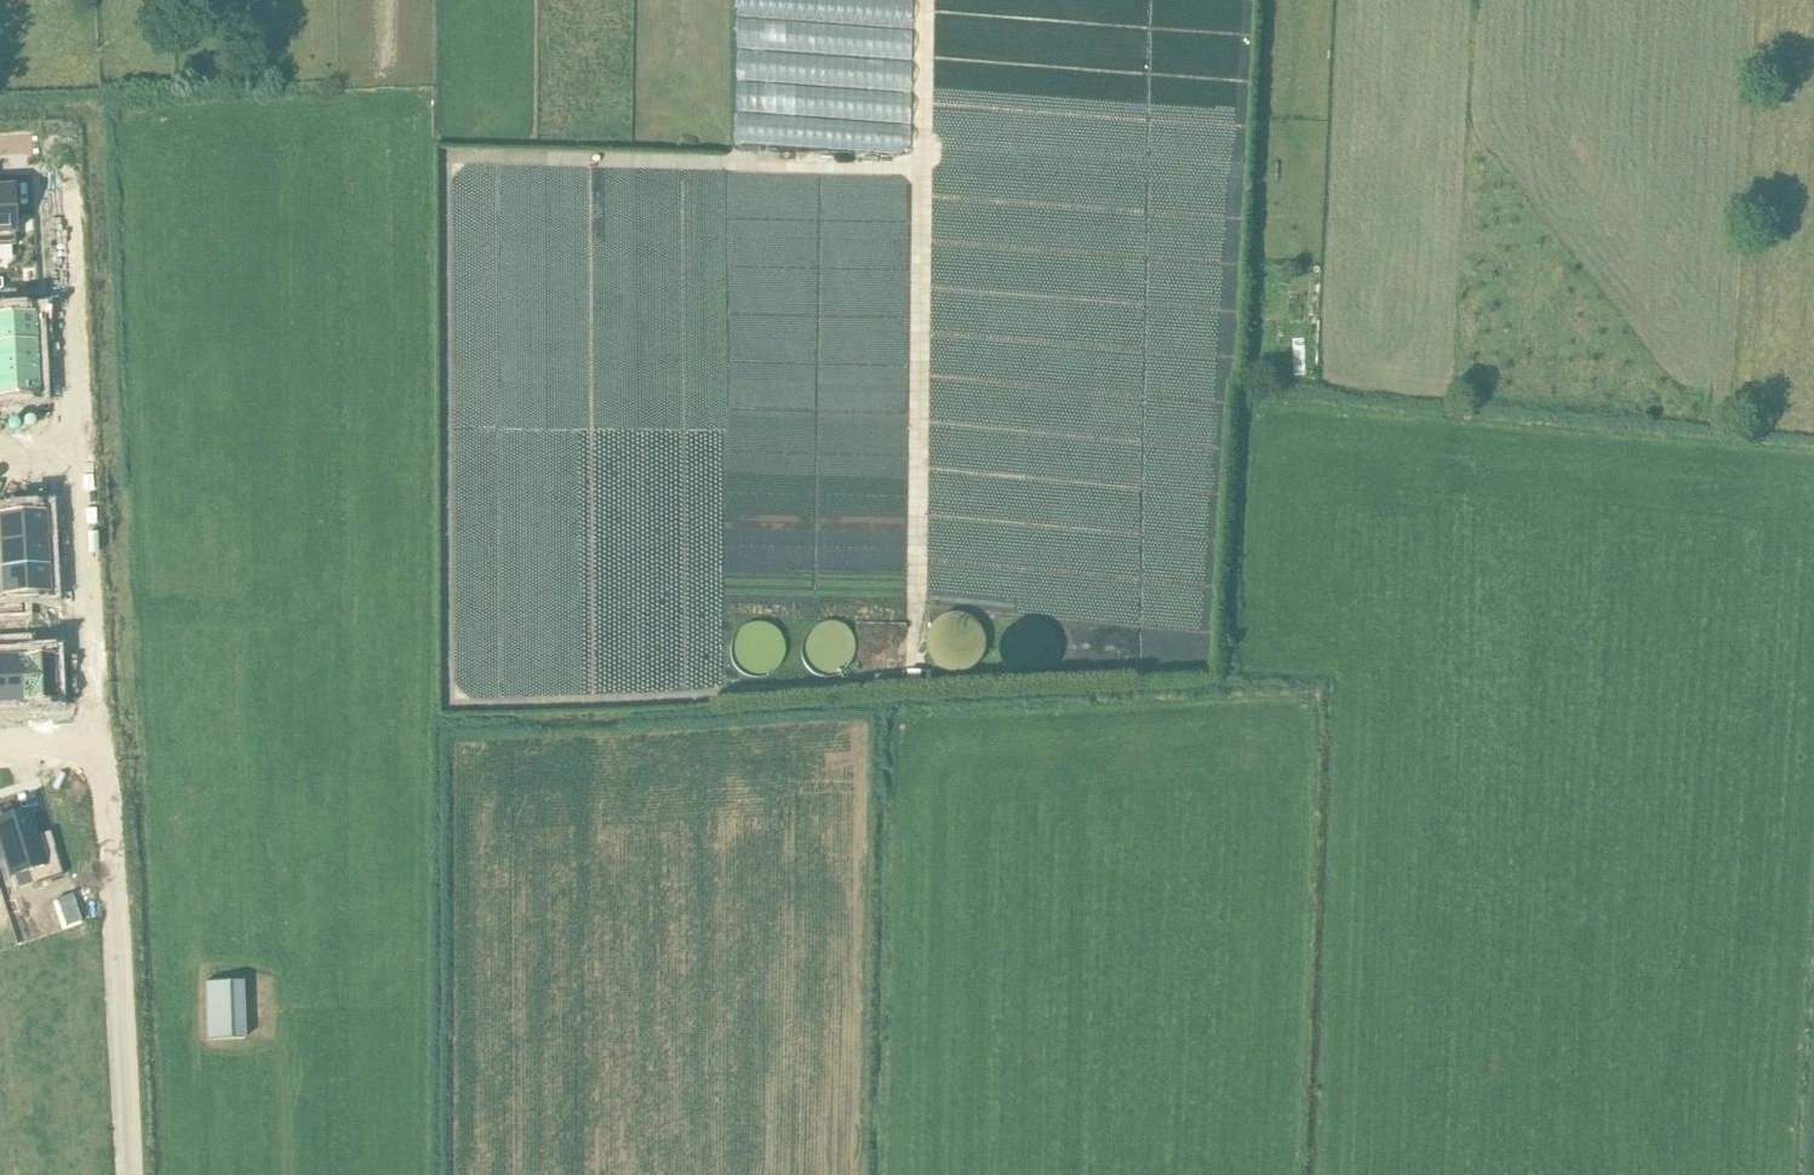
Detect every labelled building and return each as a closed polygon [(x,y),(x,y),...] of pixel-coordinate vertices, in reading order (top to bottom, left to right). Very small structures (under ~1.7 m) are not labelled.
[(735,16),(736,16),(734,145),(908,148),(909,61),(901,61),(902,0),(736,0),(735,16)] [(0,186),(0,246),(16,245),(13,186),(0,186)] [(0,314),(0,342),(36,340),(35,312),(0,314)] [(0,342),(0,370),(38,368),(36,340),(0,342)] [(0,370),(0,398),(39,396),(38,368),(0,370)] [(47,539),(45,511),(0,513),(0,541),(47,539)] [(48,566),(47,539),(0,541),(0,569),(48,566)] [(0,569),(0,612),(23,611),(24,611),(23,596),(50,594),(48,566),(0,569)] [(55,609),(41,610),(41,619),(56,619),(55,609)] [(16,619),(1,620),(2,630),(16,629),(16,619)] [(26,644),(5,645),(8,703),(26,702),(26,704),(31,703),(28,650),(26,650),(26,644)] [(0,657),(0,704),(8,703),(5,645),(2,645),(2,657),(0,657)] [(52,649),(28,650),(31,703),(56,702),(55,700),(53,656),(53,654),(52,655),(52,649)] [(0,819),(0,840),(1,843),(0,843),(0,858),(5,857),(11,875),(31,869),(35,884),(63,875),(55,847),(41,851),(36,835),(28,811),(0,819)] [(242,980),(205,981),(207,1039),(244,1037),(242,980)]
